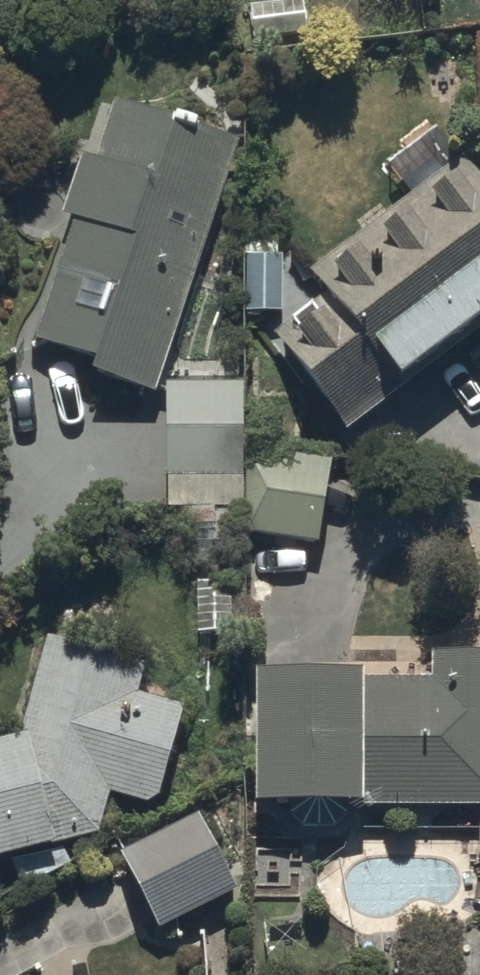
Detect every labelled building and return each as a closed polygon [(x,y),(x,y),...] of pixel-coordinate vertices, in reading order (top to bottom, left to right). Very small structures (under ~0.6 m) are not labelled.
[(73,224),(34,342),(97,363),(94,373),(153,393),(235,144),(114,104),(95,162),(82,158),(62,220),(73,224)] [(479,329),(479,177),(461,154),(310,278),(321,291),(269,333),(351,434),(479,329)] [(240,382),(165,383),(168,508),(243,507),(240,382)] [(6,856),(24,886),(73,863),(57,844),(97,834),(110,792),(154,805),(182,712),(136,698),(145,666),(51,637),(22,735),(0,740),(0,857),(6,856)] [(256,671),(257,686),(247,686),(247,710),(254,710),(255,803),(361,802),(361,808),(479,807),(479,654),(430,654),(430,682),(366,683),(366,670),(256,671)] [(236,892),(197,813),(122,851),(160,929),(236,892)]
